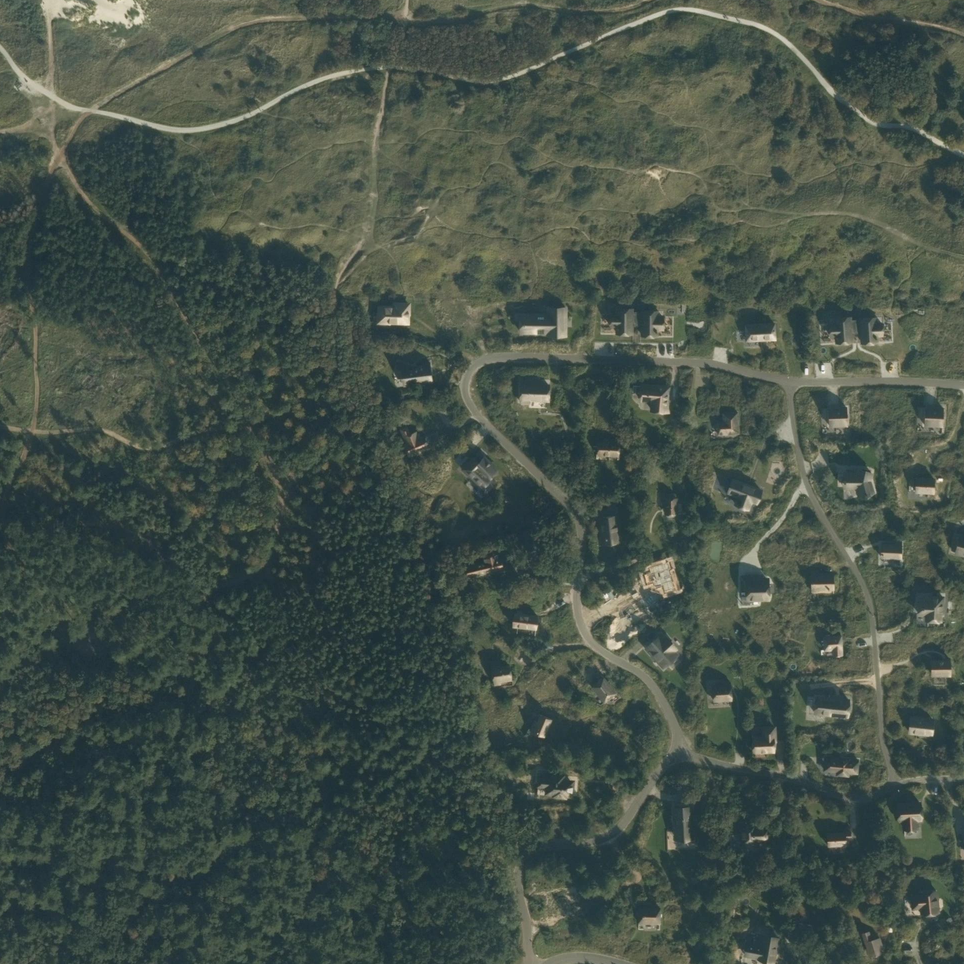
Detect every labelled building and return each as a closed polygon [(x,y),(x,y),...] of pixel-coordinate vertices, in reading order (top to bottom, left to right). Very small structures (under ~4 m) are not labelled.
[(379,307),(379,321),(408,322),(409,304),(395,304),(395,308),(379,307)] [(548,332),(548,335),(562,335),(566,335),(566,329),(566,307),(548,307),(548,315),(548,332)] [(637,324),(637,313),(632,313),(632,309),(617,309),(617,315),(611,315),(611,326),(617,326),(617,333),(632,333),(632,324),(637,324)] [(642,314),(637,313),(637,324),(642,324),(642,335),(657,335),(657,328),(663,328),(663,317),(657,317),(657,311),(642,311),(642,314)] [(521,322),(520,332),(538,332),(538,331),(544,331),(544,332),(548,332),(548,315),(527,314),(521,314),(521,322)] [(856,332),(855,321),(850,322),(850,317),(835,318),(836,324),(830,324),(830,336),(836,335),(837,342),(851,342),(851,332),(856,332)] [(861,321),(855,321),(856,332),(861,332),(862,343),(877,342),(876,335),(882,335),(882,323),(876,324),(875,318),(861,318),(861,321)] [(774,324),(760,325),(761,339),(775,338),(774,324)] [(761,339),(760,325),(746,326),(747,340),(761,339)] [(398,362),(395,371),(402,373),(403,378),(403,385),(417,384),(416,379),(425,378),(425,382),(433,382),(432,374),(430,362),(418,367),(412,370),(406,369),(407,365),(398,362)] [(549,385),(536,385),(536,381),(522,380),(522,384),(521,384),(520,399),(522,399),(522,403),(529,403),(529,399),(548,400),(549,385)] [(641,386),(640,399),(653,400),(652,411),(668,412),(670,400),(669,400),(670,386),(641,384),(641,386)] [(847,425),(847,407),(829,408),(829,426),(847,425)] [(942,426),(943,408),(925,407),(925,424),(925,425),(942,426)] [(724,422),(717,422),(718,434),(734,433),(738,433),(738,427),(737,413),(724,413),(724,422)] [(407,427),(401,429),(407,443),(404,444),(409,456),(424,450),(430,447),(425,435),(419,438),(416,432),(410,434),(407,427)] [(608,455),(608,439),(604,439),(604,443),(598,442),(598,454),(608,455)] [(615,439),(608,439),(608,455),(618,455),(618,443),(615,443),(615,439)] [(474,458),(463,469),(472,477),(482,487),(490,479),(491,480),(492,479),(490,477),(497,469),(485,457),(479,463),(474,458)] [(859,496),(873,492),(869,480),(871,472),(868,472),(868,469),(862,468),(861,470),(858,469),(857,473),(844,473),(844,487),(857,487),(859,496)] [(916,478),(915,491),(934,492),(934,487),(946,487),(946,477),(934,476),(934,479),(916,478)] [(761,490),(738,482),(733,494),(739,496),(736,504),(748,509),(751,501),(757,503),(761,490)] [(676,497),(676,493),(661,493),(661,505),(664,505),(664,514),(666,514),(666,515),(668,517),(674,517),(676,516),(676,514),(678,514),(678,497),(676,497)] [(616,515),(601,517),(603,538),(618,537),(616,515)] [(960,536),(960,537),(956,537),(953,550),(956,551),(956,552),(963,555),(963,538),(960,536)] [(901,558),(902,541),(896,541),(896,545),(882,544),(881,557),(901,558)] [(483,555),(476,556),(479,573),(488,572),(487,569),(497,568),(498,570),(506,569),(503,551),(497,553),(496,550),(482,552),(483,555)] [(652,573),(647,574),(649,581),(654,580),(656,587),(663,585),(665,592),(675,589),(673,582),(674,581),(672,574),(670,574),(669,569),(671,568),(668,561),(650,566),(652,573)] [(823,588),(834,587),(833,574),(818,575),(818,570),(811,571),(812,589),(816,589),(823,588)] [(759,575),(746,575),(747,595),(747,600),(758,599),(769,599),(769,580),(762,580),(762,578),(759,579),(759,575)] [(926,596),(925,600),(919,600),(918,614),(927,614),(926,620),(940,621),(940,615),(942,615),(943,597),(926,596)] [(536,629),(538,616),(515,613),(513,626),(536,629)] [(660,635),(646,648),(664,667),(677,655),(673,651),(676,648),(666,637),(663,640),(660,635)] [(834,655),(842,655),(841,649),(842,649),(841,636),(824,637),(825,650),(833,649),(834,655)] [(932,675),(950,674),(950,659),(945,659),(945,661),(932,661),(932,675)] [(500,660),(490,662),(495,685),(500,684),(500,681),(512,679),(509,665),(501,667),(501,664),(500,660)] [(604,702),(616,693),(612,689),(607,683),(607,682),(603,677),(592,686),(604,702)] [(714,700),(731,699),(730,682),(723,683),(723,685),(713,686),(714,700)] [(847,716),(848,700),(815,697),(814,712),(847,716)] [(551,719),(541,714),(538,721),(535,720),(531,730),(544,736),(551,719)] [(908,734),(932,736),(934,718),(910,716),(908,734)] [(775,741),(774,727),(763,728),(764,737),(753,737),(753,745),(752,745),(752,749),(754,749),(754,751),(774,751),(773,741),(775,741)] [(833,758),(826,757),(824,770),(837,771),(837,774),(848,775),(848,772),(853,773),(854,767),(857,768),(858,760),(841,758),(841,760),(833,760),(833,758)] [(539,778),(538,785),(547,786),(546,793),(554,794),(553,796),(566,797),(566,795),(572,796),(573,787),(573,781),(571,781),(563,780),(563,776),(551,775),(550,779),(539,778)] [(921,819),(920,802),(898,803),(899,820),(903,820),(904,828),(917,828),(917,819),(921,819)] [(676,838),(692,838),(691,806),(674,807),(676,838)] [(756,823),(741,824),(741,839),(741,845),(759,845),(758,842),(771,841),(770,826),(756,827),(756,823)] [(845,827),(845,833),(827,834),(828,846),(846,845),(846,839),(851,838),(850,827),(845,827)] [(557,890),(554,890),(554,908),(562,908),(562,910),(573,910),(573,908),(580,908),(581,891),(569,890),(569,889),(557,888),(557,890)] [(921,907),(921,913),(938,912),(936,891),(919,892),(920,894),(911,895),(913,908),(921,907)] [(660,923),(660,908),(639,908),(639,923),(660,923)] [(815,924),(806,923),(796,921),(794,927),(814,931),(815,924)] [(878,946),(881,945),(879,938),(871,940),(868,931),(862,933),(865,942),(866,942),(870,956),(881,953),(878,946)] [(746,944),(744,954),(759,957),(759,959),(773,962),(776,948),(775,947),(776,943),(777,943),(778,938),(771,936),(763,935),(762,941),(761,947),(746,944)]
